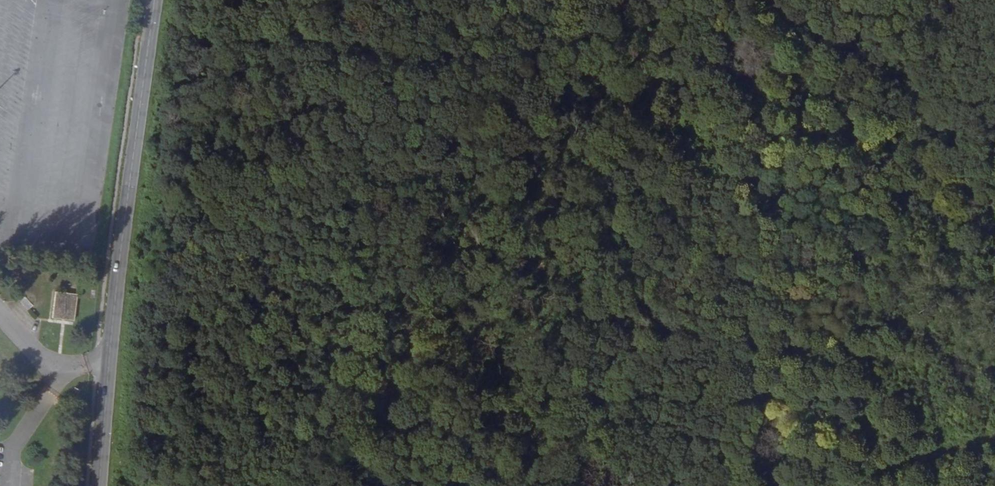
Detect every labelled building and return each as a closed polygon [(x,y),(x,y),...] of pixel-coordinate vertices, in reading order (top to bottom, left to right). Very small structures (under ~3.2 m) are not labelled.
[(24,297),(19,301),(26,309),(31,306),(24,297)] [(73,327),(76,299),(52,297),(49,324),(73,327)]
